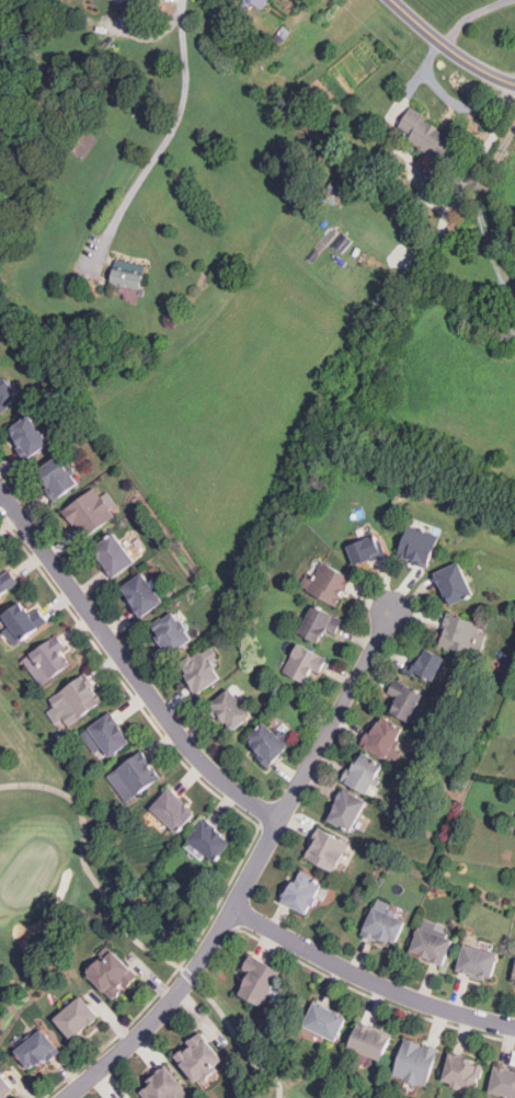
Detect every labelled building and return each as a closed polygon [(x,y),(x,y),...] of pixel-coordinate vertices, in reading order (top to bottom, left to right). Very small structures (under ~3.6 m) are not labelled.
[(263,10),(270,0),(250,0),(263,10)] [(446,164),(410,141),(413,135),(400,126),(413,107),(425,115),(423,118),(447,134),(445,137),(458,146),(446,164)] [(37,118),(30,115),(33,110),(41,113),(37,118)] [(343,198),(329,187),(335,180),(350,191),(343,198)] [(417,240),(414,244),(408,240),(412,235),(417,240)] [(141,290),(148,268),(118,260),(112,282),(141,290)] [(497,309),(514,314),(514,336),(512,348),(495,344),(500,329),(492,327),(497,309)] [(21,394),(0,372),(0,414),(21,394)] [(28,459),(8,431),(30,415),(50,444),(28,459)] [(57,502),(48,490),(50,489),(43,478),(45,477),(41,471),(59,456),(81,483),(57,502)] [(85,540),(65,513),(96,489),(116,516),(85,540)] [(430,568),(400,557),(411,525),(440,536),(430,568)] [(114,577),(93,551),(115,535),(136,561),(114,577)] [(357,568),(350,547),(378,536),(386,557),(357,568)] [(339,604),(357,578),(326,558),(317,572),(313,569),(304,582),(339,604)] [(451,606),(436,574),(459,563),(474,595),(451,606)] [(21,581),(12,570),(5,576),(0,570),(0,598),(21,581)] [(141,618),(123,588),(146,574),(163,603),(141,618)] [(313,580),(308,591),(301,587),(307,576),(313,580)] [(23,641),(4,614),(22,602),(31,615),(39,608),(49,622),(23,641)] [(344,617),(314,604),(301,632),(322,642),(328,630),(336,634),(344,617)] [(481,621),(448,613),(440,645),(473,654),(481,621)] [(170,655),(153,631),(178,616),(193,640),(170,655)] [(10,628),(18,641),(12,644),(3,632),(10,628)] [(50,680),(32,654),(59,634),(69,649),(64,652),(72,664),(50,680)] [(306,683),(284,673),(297,644),(328,659),(321,673),(311,670),(306,683)] [(182,665),(192,657),(193,659),(203,652),(204,654),(213,648),(220,659),(214,663),(216,663),(218,666),(218,668),(219,670),(216,672),(222,680),(201,697),(199,695),(197,696),(194,691),(195,690),(193,688),(194,687),(186,677),(190,675),(184,670),(185,668),(182,665)] [(433,685),(407,671),(409,657),(421,663),(426,650),(446,660),(433,685)] [(69,727),(62,718),(70,712),(59,696),(88,676),(105,701),(69,727)] [(411,720),(393,712),(401,695),(389,689),(393,678),(423,693),(411,720)] [(232,735),(226,727),(224,728),(209,709),(229,693),(251,721),(232,735)] [(112,758),(91,729),(112,714),(131,743),(112,758)] [(392,748),(400,753),(396,760),(360,742),(367,728),(376,732),(384,716),(403,727),(392,748)] [(249,741),(265,724),(275,733),(277,730),(284,736),(287,732),(296,742),(290,747),(290,748),(274,766),(273,766),(270,769),(259,758),(261,756),(261,755),(260,755),(258,753),(255,752),(256,751),(253,747),(254,745),(249,741)] [(162,777),(144,752),(108,776),(127,802),(162,777)] [(369,793),(341,777),(347,765),(355,769),(365,753),(386,764),(369,793)] [(353,831),(328,819),(342,789),(367,801),(353,831)] [(179,833),(154,809),(172,790),(197,814),(179,833)] [(216,861),(191,839),(207,821),(232,844),(216,861)] [(334,872),(304,856),(319,827),(350,845),(334,872)] [(307,916),(283,902),(300,873),(324,888),(307,916)] [(364,934),(376,908),(405,923),(394,948),(364,934)] [(444,965),(412,952),(422,928),(454,941),(444,965)] [(113,998),(85,971),(88,970),(84,967),(93,958),(95,960),(108,946),(129,967),(138,975),(127,986),(121,980),(115,985),(121,991),(113,998)] [(494,981),(460,970),(468,946),(502,957),(494,981)] [(262,1009),(239,997),(243,990),(243,988),(251,974),(243,971),(251,957),(282,973),(273,988),(273,991),(271,995),(270,994),(268,996),(266,1000),(267,1000),(265,1005),(264,1004),(262,1009)] [(100,1019),(71,1041),(55,1020),(83,998),(100,1019)] [(350,1016),(317,1000),(306,1025),(337,1040),(350,1016)] [(382,1061),(351,1048),(362,1021),(393,1034),(382,1061)] [(34,1068),(20,1049),(45,1030),(64,1055),(54,1062),(49,1056),(34,1068)] [(174,1059),(190,1046),(186,1044),(195,1038),(196,1039),(201,1034),(207,1042),(206,1043),(222,1063),(215,1070),(218,1072),(209,1079),(210,1082),(207,1084),(204,1086),(201,1086),(198,1083),(195,1086),(181,1068),(182,1067),(174,1059)] [(394,1077),(431,1086),(442,1048),(405,1038),(394,1077)] [(477,1089),(446,1080),(453,1053),(474,1060),(473,1064),(488,1068),(484,1079),(480,1078),(477,1089)] [(512,1071),(514,1071),(514,1096),(492,1091),(497,1065),(512,1068),(512,1071)] [(167,1066),(141,1089),(149,1097),(181,1097),(188,1091),(167,1066)] [(15,1088),(3,1097),(0,1097),(0,1070),(15,1088)]
